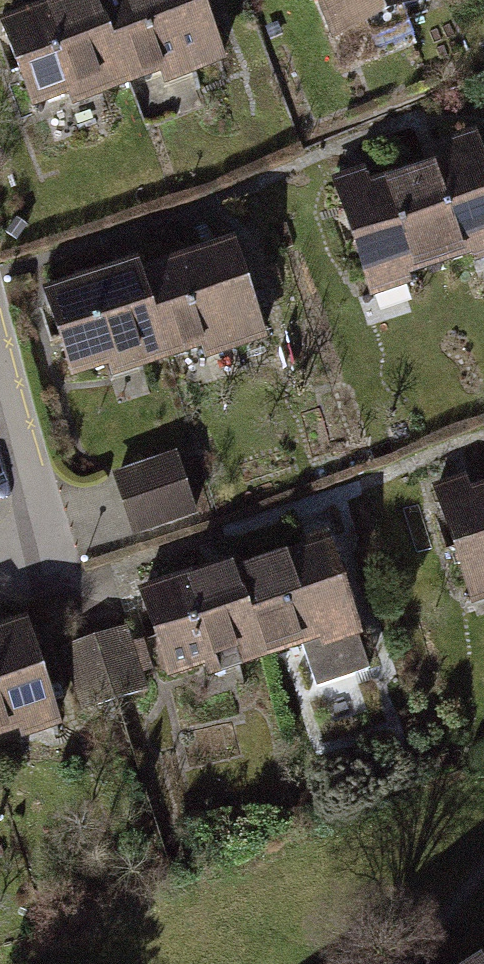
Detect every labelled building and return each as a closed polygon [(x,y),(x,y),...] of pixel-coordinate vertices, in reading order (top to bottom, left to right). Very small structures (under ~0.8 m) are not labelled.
[(4,13),(33,108),(223,51),(208,0),(49,0),(4,13)] [(331,28),(410,0),(322,0),(331,28)] [(340,192),(373,290),(483,252),(483,142),(340,192)] [(232,233),(47,284),(71,371),(257,319),(232,233)] [(172,446),(111,469),(134,530),(195,507),(172,446)] [(435,489),(470,590),(483,585),(483,472),(435,489)] [(229,554),(138,586),(168,669),(241,643),(246,655),(296,638),(301,653),(363,631),(330,539),(288,554),(283,541),(231,559),(229,554)] [(0,616),(0,736),(58,715),(20,609),(0,616)] [(140,709),(150,644),(97,636),(86,701),(140,709)] [(455,963),(481,963),(473,952),(455,963)]
